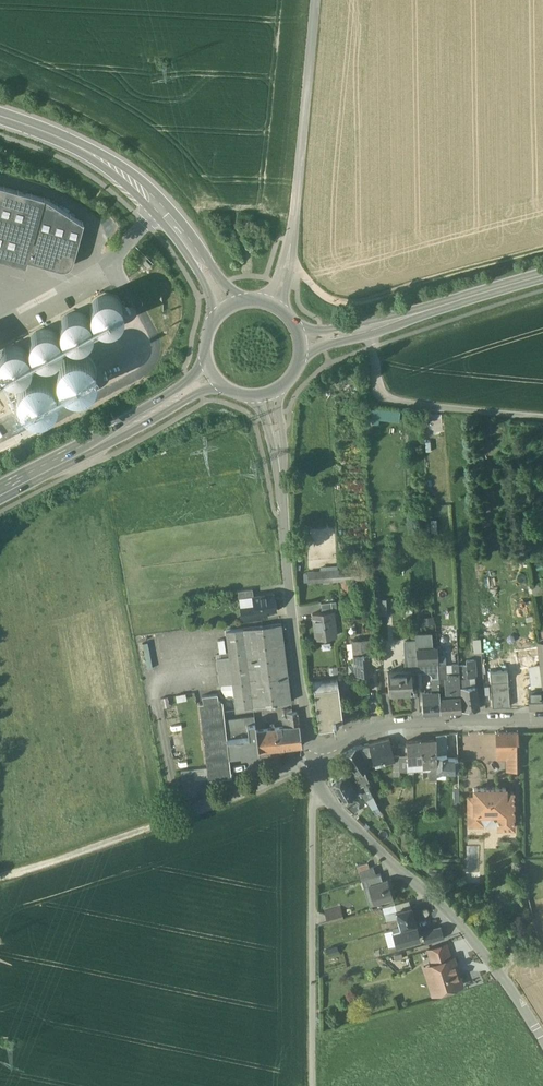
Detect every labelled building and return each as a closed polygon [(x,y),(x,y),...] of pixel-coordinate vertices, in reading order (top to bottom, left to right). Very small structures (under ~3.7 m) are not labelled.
[(0,186),(0,253),(71,272),(83,223),(44,198),(0,186)] [(47,288),(51,276),(31,270),(28,282),(47,288)] [(122,317),(123,311),(122,304),(118,299),(113,296),(106,294),(100,296),(95,299),(91,305),(90,311),(91,318),(95,323),(100,326),(107,328),(113,326),(119,323),(122,317)] [(91,334),(92,328),(91,321),(87,316),(82,312),(76,311),(69,313),(64,316),(60,322),(59,328),(61,335),(64,340),(70,343),(76,345),(82,343),(88,340),(91,334)] [(60,351),(62,345),(60,338),(57,333),(51,329),(45,328),(38,330),(33,333),(30,339),(28,345),(30,351),(33,357),(39,360),(45,361),(52,360),(57,356),(60,351)] [(31,362),(30,355),(26,350),(20,346),(14,345),(8,347),(2,350),(0,354),(0,370),(3,374),(8,377),(14,378),(21,377),(26,373),(30,368),(31,362)] [(89,390),(93,385),(96,379),(97,373),(95,366),(92,361),(87,356),(81,354),(75,353),(69,354),(63,358),(59,362),(56,368),(55,375),(57,381),(60,387),(65,391),(71,394),(77,394),(83,393),(89,390)] [(49,411),(53,407),(56,401),(57,394),(55,388),(52,382),(47,378),(41,375),(35,375),(29,376),(23,379),(19,384),(16,390),(15,396),(17,403),(20,408),(25,412),(31,415),(37,416),(43,415),(49,411)] [(399,420),(399,409),(371,408),(370,423),(378,423),(379,419),(399,420)] [(366,569),(339,571),(340,581),(367,579),(366,569)] [(339,571),(308,573),(308,583),(340,581),(339,571)] [(532,587),(534,596),(542,594),(542,586),(532,587)] [(253,589),(238,591),(239,599),(252,597),(254,596),(253,589)] [(254,596),(252,597),(254,605),(255,613),(277,610),(274,594),(254,596)] [(377,614),(394,614),(394,599),(377,600),(377,614)] [(336,602),(321,603),(322,613),(332,611),(332,612),(337,611),(336,602)] [(254,605),(240,607),(242,621),(253,620),(252,614),(255,613),(254,605)] [(322,613),(313,614),(314,620),(315,620),(317,638),(335,636),(332,612),(332,611),(322,613)] [(281,624),(243,628),(253,706),(291,702),(281,624)] [(243,628),(226,631),(229,653),(229,656),(221,657),(216,658),(220,684),(232,683),(236,708),(253,706),(243,628)] [(414,642),(431,641),(431,632),(414,633),(414,642)] [(369,644),(353,646),(354,655),(370,654),(369,644)] [(439,648),(416,649),(417,656),(417,663),(439,662),(439,648)] [(370,654),(354,655),(355,666),(356,673),(356,674),(371,673),(370,654)] [(417,656),(408,657),(409,670),(411,670),(411,672),(418,672),(417,663),(417,656)] [(475,660),(466,661),(467,665),(467,678),(476,677),(475,660)] [(452,664),(453,672),(447,672),(446,665),(446,677),(446,678),(447,699),(461,699),(460,690),(459,664),(452,664)] [(446,665),(438,665),(439,678),(446,678),(446,677),(446,665)] [(467,665),(460,666),(461,689),(468,689),(467,678),(467,665)] [(531,668),(534,690),(542,689),(542,679),(542,667),(531,668)] [(409,670),(387,672),(389,694),(389,692),(403,692),(403,693),(412,692),(411,672),(411,670),(409,670)] [(500,671),(490,672),(493,707),(509,706),(506,670),(500,671)] [(337,679),(313,682),(313,681),(313,682),(314,682),(316,694),(315,694),(320,728),(334,726),(334,729),(334,730),(336,730),(336,729),(335,729),(334,722),(335,722),(335,720),(341,719),(338,691),(336,679),(337,679),(337,678),(337,679)] [(468,689),(461,689),(463,710),(478,709),(477,709),(476,688),(468,689)] [(531,690),(531,706),(542,706),(542,690),(534,690),(531,690)] [(433,692),(422,693),(423,713),(441,712),(440,700),(439,692),(433,692)] [(217,694),(202,695),(203,703),(220,701),(220,699),(218,699),(217,694)] [(447,699),(440,700),(441,712),(461,710),(461,699),(447,699)] [(203,703),(199,703),(208,777),(208,779),(231,777),(229,755),(228,755),(225,730),(225,729),(222,701),(220,701),(203,703)] [(255,723),(247,724),(247,727),(225,729),(225,730),(228,755),(229,755),(302,746),(299,725),(297,712),(293,713),(293,714),(288,715),(288,718),(282,718),(284,727),(275,728),(274,725),(270,725),(271,729),(256,731),(255,723)] [(518,733),(497,733),(497,751),(511,751),(511,757),(507,757),(507,769),(517,769),(516,741),(517,741),(518,741),(518,733)] [(436,739),(436,755),(446,754),(447,734),(436,735),(436,739)] [(389,739),(369,744),(371,752),(374,762),(384,760),(385,763),(393,761),(395,761),(393,756),(392,751),(395,750),(394,746),(391,747),(389,739)] [(436,739),(420,740),(422,760),(422,765),(436,764),(436,755),(436,739)] [(420,740),(406,741),(407,755),(408,761),(422,760),(420,740)] [(369,744),(362,746),(364,754),(366,754),(366,753),(371,752),(369,744)] [(356,747),(341,755),(351,772),(353,775),(363,769),(367,767),(360,755),(364,754),(362,746),(356,747)] [(371,752),(366,753),(366,754),(370,765),(374,764),(374,762),(371,752)] [(458,759),(446,759),(446,754),(436,755),(436,764),(436,770),(458,771),(458,759)] [(407,755),(400,756),(400,769),(400,772),(408,772),(409,772),(409,766),(407,766),(408,761),(407,755)] [(436,764),(422,765),(423,768),(431,767),(429,769),(429,778),(436,777),(436,770),(436,764)] [(194,769),(181,770),(183,783),(195,782),(195,779),(194,769)] [(363,769),(353,775),(360,786),(367,782),(366,781),(369,780),(365,773),(363,769)] [(373,794),(367,782),(360,786),(353,775),(351,772),(346,776),(356,792),(355,792),(356,794),(362,790),(366,799),(365,800),(366,800),(373,794)] [(346,776),(345,774),(330,783),(341,801),(350,795),(355,792),(356,792),(346,776)] [(208,777),(195,779),(195,782),(197,792),(210,790),(208,779),(208,777)] [(371,780),(369,781),(369,780),(366,781),(367,782),(373,794),(378,793),(371,780)] [(195,782),(183,783),(184,796),(197,795),(197,792),(195,782)] [(506,792),(505,788),(474,788),(474,797),(474,813),(489,813),(498,813),(498,827),(513,827),(513,792),(506,792)] [(359,804),(350,795),(341,801),(356,814),(363,807),(361,805),(359,807),(358,806),(359,804)] [(376,802),(373,795),(367,802),(363,807),(356,814),(365,823),(380,809),(376,802)] [(474,813),(474,797),(468,797),(469,824),(484,824),(484,818),(486,818),(489,815),(489,813),(474,813)] [(368,862),(357,866),(359,871),(370,868),(368,862)] [(370,868),(359,871),(362,880),(363,879),(376,875),(373,867),(370,868)] [(376,875),(363,879),(365,887),(372,885),(380,880),(383,881),(380,874),(376,875)] [(380,880),(372,885),(365,887),(363,879),(362,880),(369,905),(375,904),(375,903),(389,898),(393,897),(387,880),(383,881),(380,880)] [(391,905),(383,907),(385,914),(396,911),(396,910),(395,904),(391,905)] [(396,910),(396,911),(399,923),(400,927),(415,923),(411,906),(396,910)] [(339,907),(326,911),(329,922),(342,918),(339,907)] [(393,929),(397,945),(420,939),(415,923),(400,927),(393,929)] [(422,931),(426,943),(444,938),(441,926),(422,931)] [(446,945),(428,950),(432,964),(450,958),(446,945)] [(432,964),(424,966),(433,994),(462,984),(453,957),(432,964)]
